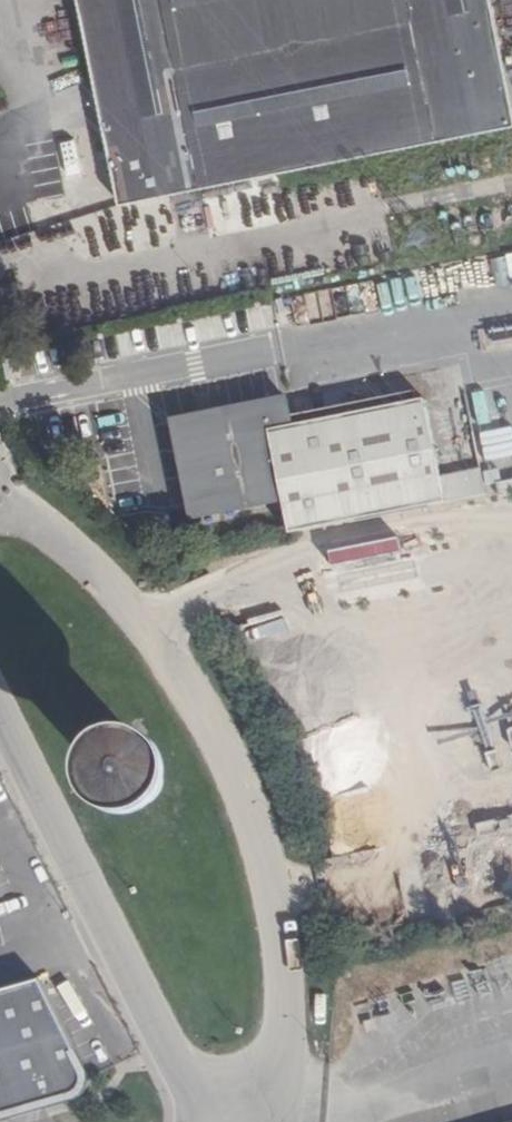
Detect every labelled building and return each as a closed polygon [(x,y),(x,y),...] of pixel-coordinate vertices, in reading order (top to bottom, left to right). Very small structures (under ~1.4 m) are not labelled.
[(121,206),(511,130),(511,113),(490,0),(80,0),(121,206)] [(175,428),(195,525),(289,505),(296,537),(446,506),(425,405),(294,433),(288,404),(175,428)] [(81,1088),(85,1085),(87,1081),(88,1077),(87,1073),(39,981),(0,992),(0,1114),(81,1088)]
